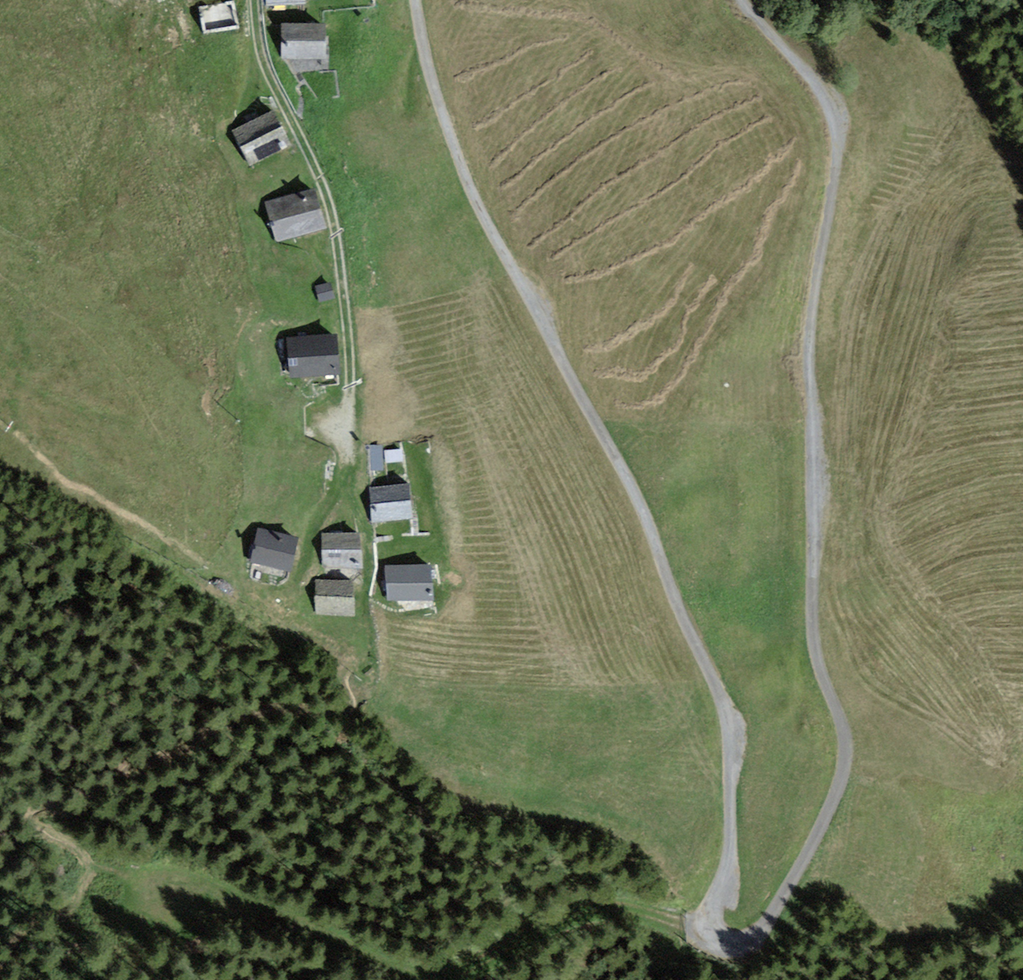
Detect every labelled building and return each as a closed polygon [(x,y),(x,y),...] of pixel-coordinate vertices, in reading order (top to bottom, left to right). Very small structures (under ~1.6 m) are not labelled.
[(231,0),(198,7),(203,32),(236,25),(231,0)] [(322,19),(282,21),(283,57),(324,55),(322,19)] [(273,109),(233,129),(249,160),(289,140),(273,109)] [(310,188),(270,202),(282,237),(322,223),(310,188)] [(315,286),(320,302),(334,298),(330,282),(315,286)] [(334,332),(286,337),(290,376),(338,371),(334,332)] [(412,486),(370,488),(372,521),(413,519),(412,486)] [(297,534),(259,528),(254,564),(291,569),(297,534)] [(361,534),(322,533),(321,566),(360,567),(361,534)] [(427,561),(384,565),(387,603),(430,599),(427,561)] [(354,581),(315,581),(315,614),(355,614),(354,581)]
